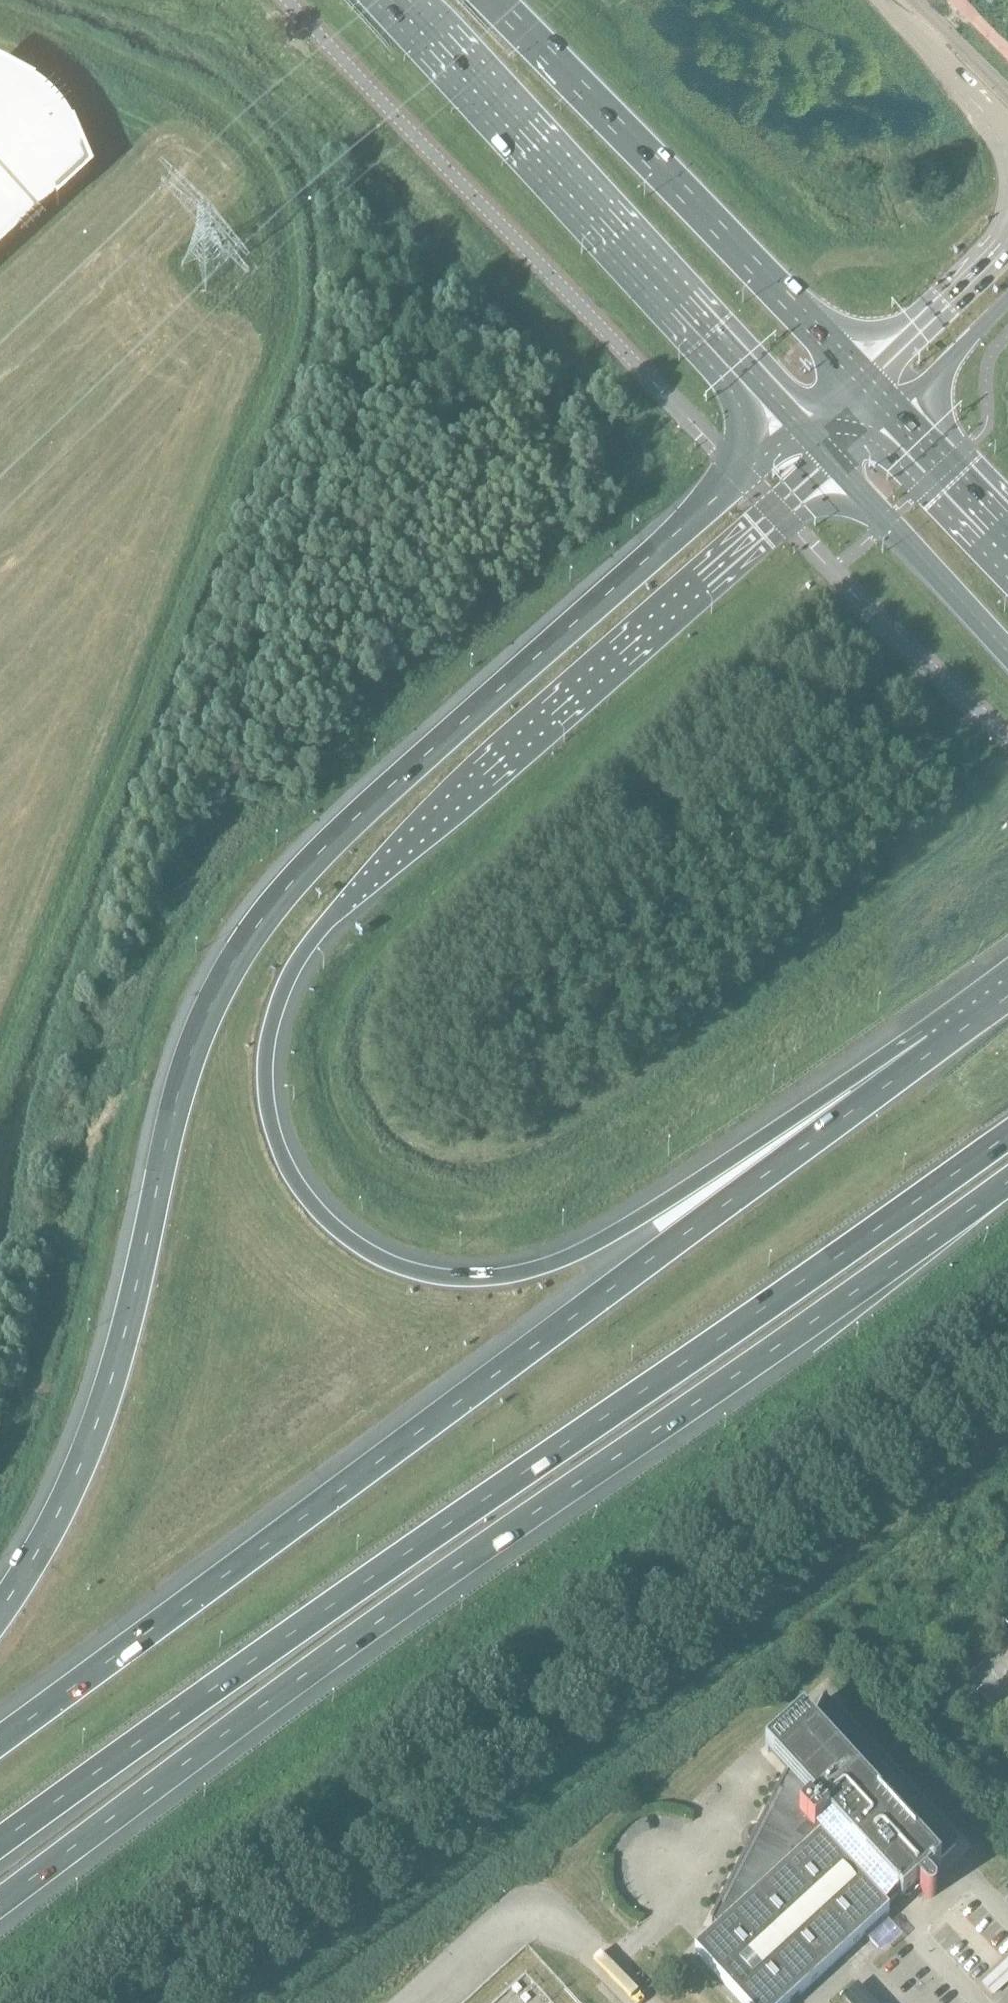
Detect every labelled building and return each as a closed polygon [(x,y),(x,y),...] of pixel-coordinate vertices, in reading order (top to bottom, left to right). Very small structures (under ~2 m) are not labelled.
[(58,205),(58,201),(89,173),(72,133),(75,128),(74,128),(71,123),(69,119),(66,116),(64,112),(61,109),(59,106),(56,103),(53,100),(49,97),(46,94),(43,92),(39,89),(36,87),(37,86),(31,89),(0,72),(0,258),(58,205)] [(695,1954),(740,2002),(795,2002),(801,1997),(800,1996),(846,1954),(885,1918),(889,1914),(886,1910),(899,1898),(902,1902),(917,1888),(921,1893),(925,1898),(926,1898),(927,1899),(928,1900),(930,1900),(931,1900),(932,1899),(934,1899),(934,1898),(935,1897),(936,1896),(936,1895),(936,1894),(936,1893),(936,1892),(936,1890),(935,1889),(926,1880),(941,1867),(938,1863),(955,1847),(826,1705),(827,1703),(825,1701),(759,1830),(758,1830),(757,1830),(756,1830),(755,1830),(754,1830),(753,1830),(752,1831),(751,1831),(750,1832),(749,1833),(748,1834),(748,1835),(747,1836),(747,1837),(747,1838),(747,1839),(747,1840),(747,1841),(748,1841),(748,1842),(749,1843),(749,1844),(750,1844),(751,1845),(710,1925),(712,1927),(713,1926),(719,1932),(707,1943),(695,1954)]
